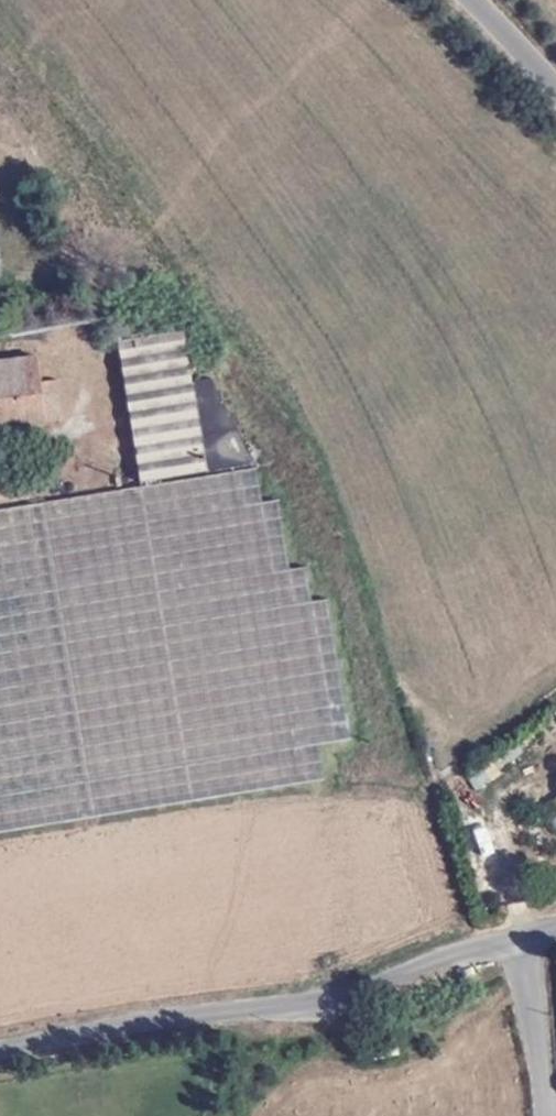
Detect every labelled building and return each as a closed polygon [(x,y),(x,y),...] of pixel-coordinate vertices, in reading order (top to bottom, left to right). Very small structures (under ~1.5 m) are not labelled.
[(184,338),(120,345),(142,488),(255,468),(215,386),(199,389),(184,338)] [(0,366),(0,434),(62,424),(54,382),(40,384),(37,361),(0,366)] [(50,505),(0,517),(0,837),(325,786),(320,748),(352,743),(331,603),(313,605),(310,571),(291,572),(282,504),(263,504),(260,473),(50,505)] [(540,809),(555,829),(555,797),(540,809)] [(478,853),(491,848),(481,822),(468,827),(478,853)]
